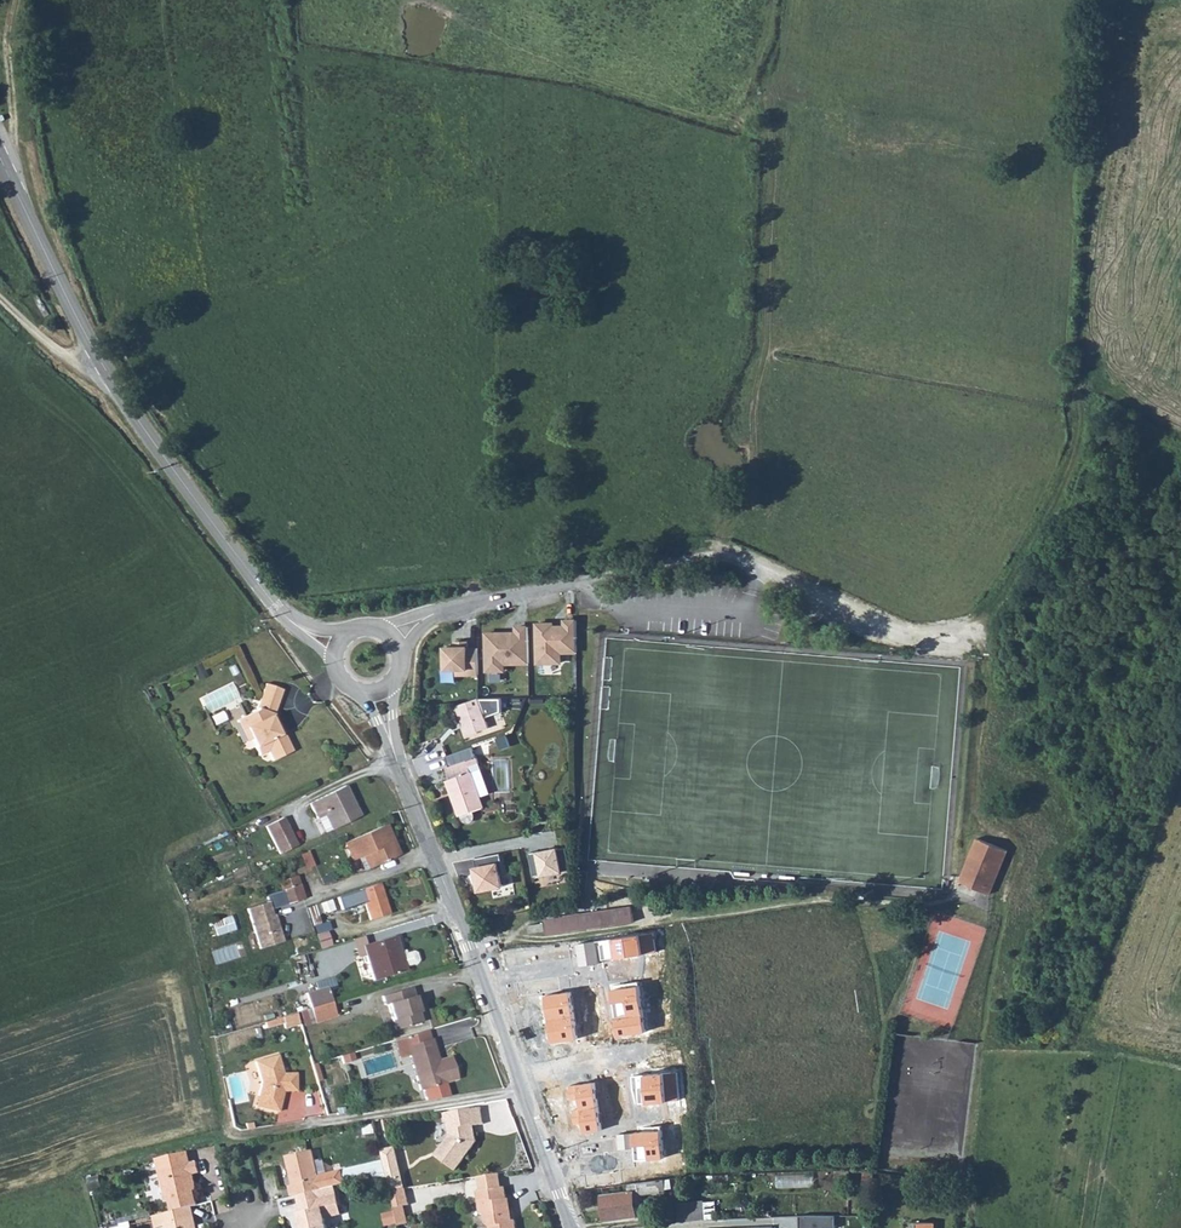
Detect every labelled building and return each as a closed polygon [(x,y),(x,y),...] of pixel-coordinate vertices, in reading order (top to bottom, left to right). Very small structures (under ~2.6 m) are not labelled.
[(557,620),(537,621),(538,664),(563,664),(563,653),(579,652),(578,619),(565,619),(565,624),(557,624),(557,620)] [(531,623),(516,623),(516,631),(488,631),(488,671),(506,671),(506,665),(531,665),(531,623)] [(457,644),(447,643),(446,668),(458,668),(458,674),(480,674),(480,645),(465,644),(465,640),(457,640),(457,644)] [(256,711),(237,721),(247,741),(251,740),(259,756),(268,751),(272,761),(292,751),(273,714),(282,690),(265,684),(256,711)] [(479,698),(458,705),(458,707),(456,708),(454,708),(453,710),(453,712),(454,713),(455,714),(457,715),(460,714),(468,735),(489,728),(479,698)] [(480,797),(490,794),(477,758),(447,769),(450,779),(447,780),(460,816),(461,816),(462,817),(462,819),(463,819),(464,820),(465,821),(466,822),(467,822),(468,822),(470,822),(472,821),(473,820),(474,819),(474,817),(474,816),(474,815),(475,814),(473,811),(484,807),(480,797)] [(344,786),(309,804),(318,819),(324,816),(331,830),(360,816),(344,786)] [(283,818),(266,827),(280,854),(297,845),(283,818)] [(353,861),(368,854),(373,867),(397,856),(389,839),(392,838),(386,825),(345,843),(353,861)] [(978,838),(960,882),(990,894),(1008,850),(978,838)] [(567,848),(532,854),(536,877),(571,870),(567,848)] [(501,855),(475,861),(476,868),(472,869),(478,894),(491,891),(493,901),(517,896),(515,887),(504,889),(498,862),(503,861),(501,855)] [(279,882),(282,890),(299,885),(296,876),(279,882)] [(378,884),(360,890),(370,920),(389,914),(378,884)] [(299,885),(282,890),(286,905),(304,899),(299,885)] [(331,898),(310,906),(313,913),(334,905),(331,898)] [(247,909),(260,949),(283,942),(275,915),(273,916),(268,902),(247,909)] [(632,907),(566,916),(569,931),(634,922),(632,907)] [(231,916),(212,922),(217,936),(235,930),(231,916)] [(563,932),(561,917),(545,919),(547,934),(563,932)] [(545,923),(529,925),(530,933),(546,930),(545,923)] [(384,930),(366,934),(367,941),(385,936),(384,930)] [(653,934),(575,946),(579,967),(598,964),(598,961),(656,953),(653,934)] [(418,960),(415,953),(413,951),(405,954),(405,951),(400,952),(395,936),(363,946),(363,947),(356,949),(359,959),(366,957),(373,981),(406,971),(405,967),(416,963),(418,960)] [(640,982),(611,986),(618,1038),(646,1031),(640,982)] [(328,987),(306,994),(311,1009),(332,1002),(328,987)] [(411,988),(382,996),(385,1005),(388,1004),(395,1030),(422,1023),(411,988)] [(571,993),(546,996),(553,1044),(577,1038),(571,993)] [(332,1002),(311,1009),(315,1023),(337,1017),(332,1002)] [(297,1012),(281,1017),(285,1029),(300,1024),(297,1012)] [(431,1039),(430,1040),(427,1031),(395,1040),(400,1058),(409,1055),(420,1090),(445,1083),(445,1082),(457,1078),(451,1057),(435,1062),(431,1051),(434,1050),(431,1039)] [(352,1052),(340,1056),(343,1064),(352,1061),(351,1058),(354,1057),(352,1052)] [(277,1055),(255,1062),(261,1082),(258,1096),(262,1097),(260,1108),(278,1112),(282,1097),(279,1096),(280,1091),(283,1091),(296,1091),(296,1073),(283,1073),(277,1055)] [(662,1074),(631,1077),(634,1106),(664,1103),(662,1074)] [(596,1083),(569,1087),(570,1101),(575,1100),(577,1109),(570,1111),(571,1124),(580,1123),(582,1134),(602,1130),(596,1083)] [(450,1136),(435,1156),(456,1171),(476,1142),(475,1134),(472,1135),(470,1126),(484,1124),(481,1108),(444,1114),(445,1122),(447,1122),(450,1136)] [(661,1127),(636,1128),(636,1134),(618,1136),(618,1150),(633,1149),(633,1163),(663,1162),(661,1127)] [(395,1148),(381,1151),(390,1191),(405,1189),(395,1148)] [(289,1187),(292,1197),(296,1196),(318,1190),(345,1184),(342,1171),(319,1177),(312,1150),(286,1157),(293,1186),(289,1187)] [(196,1184),(193,1175),(200,1173),(197,1162),(191,1164),(188,1152),(156,1159),(167,1202),(170,1201),(172,1212),(192,1207),(198,1206),(194,1188),(192,1189),(191,1186),(196,1184)] [(778,1172),(778,1185),(815,1186),(815,1173),(778,1172)] [(490,1227),(516,1227),(515,1220),(512,1221),(512,1220),(510,1218),(506,1199),(505,1187),(501,1188),(499,1174),(478,1177),(480,1191),(476,1192),(480,1215),(484,1214),(486,1224),(489,1227),(490,1227)] [(665,1179),(627,1184),(628,1191),(602,1195),(605,1221),(641,1216),(646,1212),(645,1203),(640,1204),(639,1194),(666,1191),(665,1179)] [(405,1189),(390,1191),(395,1208),(404,1206),(409,1205),(405,1189)] [(325,1219),(336,1216),(334,1207),(339,1205),(336,1196),(320,1199),(318,1190),(296,1196),(301,1214),(298,1215),(301,1227),(327,1227),(325,1219)] [(678,1202),(679,1221),(705,1220),(703,1200),(678,1202)] [(404,1206),(395,1208),(399,1226),(407,1224),(404,1206)] [(194,1216),(192,1207),(172,1212),(153,1216),(156,1227),(160,1227),(166,1227),(165,1223),(194,1216)] [(801,1215),(801,1227),(829,1227),(837,1227),(836,1214),(801,1215)] [(194,1216),(165,1223),(166,1227),(193,1227),(196,1226),(194,1216)]
